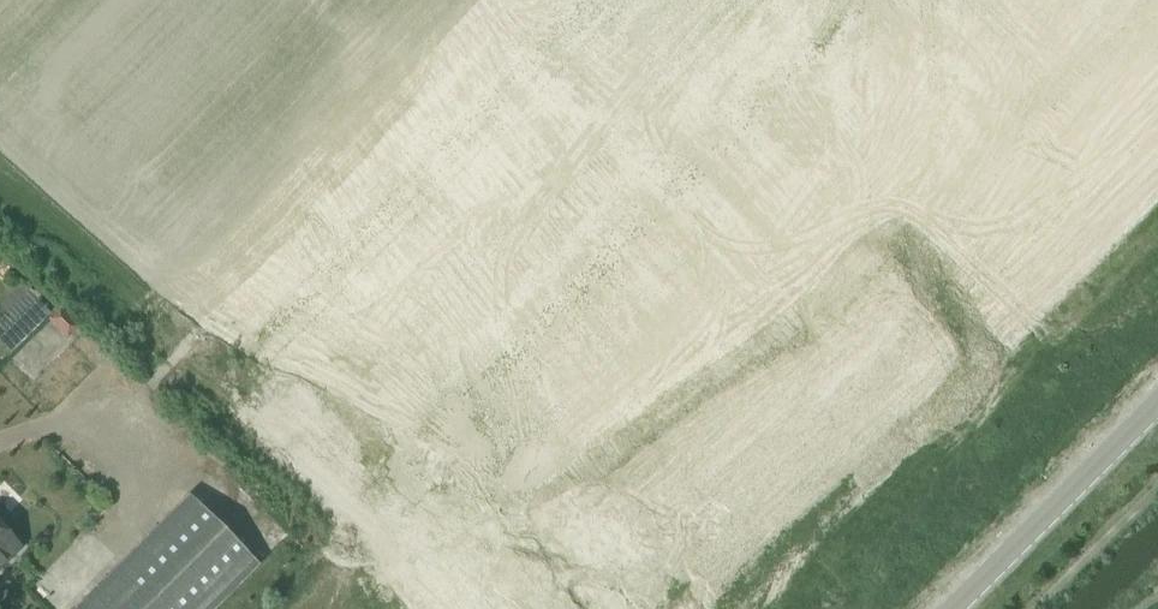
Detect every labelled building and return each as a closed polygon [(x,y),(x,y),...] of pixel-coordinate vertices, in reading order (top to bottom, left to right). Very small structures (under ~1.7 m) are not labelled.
[(57,308),(46,320),(65,337),(76,325),(57,308)] [(72,608),(214,608),(257,566),(186,495),(72,608)] [(15,541),(0,526),(0,557),(15,541)]
